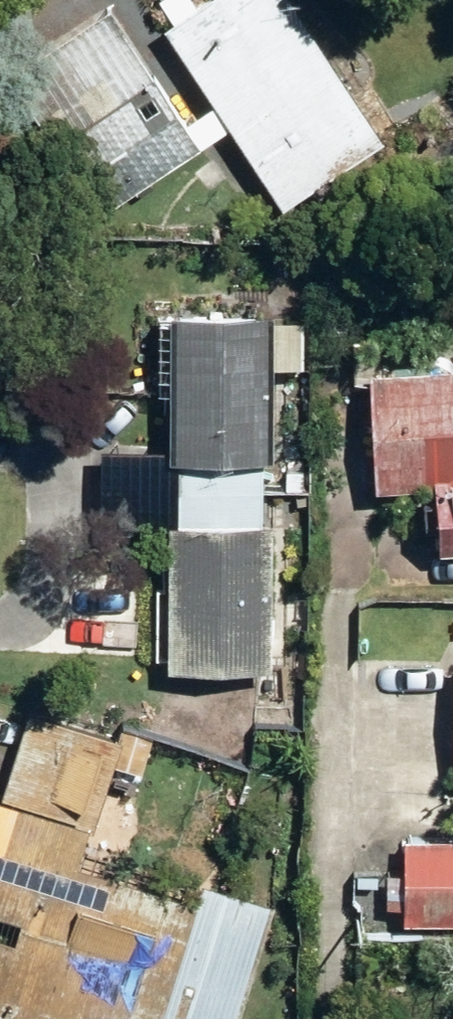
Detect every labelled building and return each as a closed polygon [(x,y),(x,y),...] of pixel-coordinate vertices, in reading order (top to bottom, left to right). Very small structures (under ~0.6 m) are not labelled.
[(284,211),(384,144),(288,0),(211,0),(165,31),(284,211)] [(9,82),(102,218),(202,150),(108,14),(9,82)] [(173,465),(178,465),(178,496),(265,497),(265,465),(274,465),(275,320),(173,321),(173,465)] [(441,554),(452,553),(452,371),(373,375),(379,492),(438,490),(441,554)] [(265,530),(266,499),(178,497),(177,530),(169,530),(169,673),(272,674),(272,530),(265,530)] [(99,1018),(241,1018),(275,910),(201,887),(195,907),(76,870),(88,833),(91,835),(120,743),(30,715),(2,803),(0,803),(0,920),(21,927),(15,946),(0,941),(0,1018),(86,1018),(87,1015),(99,1018)] [(406,930),(452,930),(452,844),(406,845),(406,930)]
